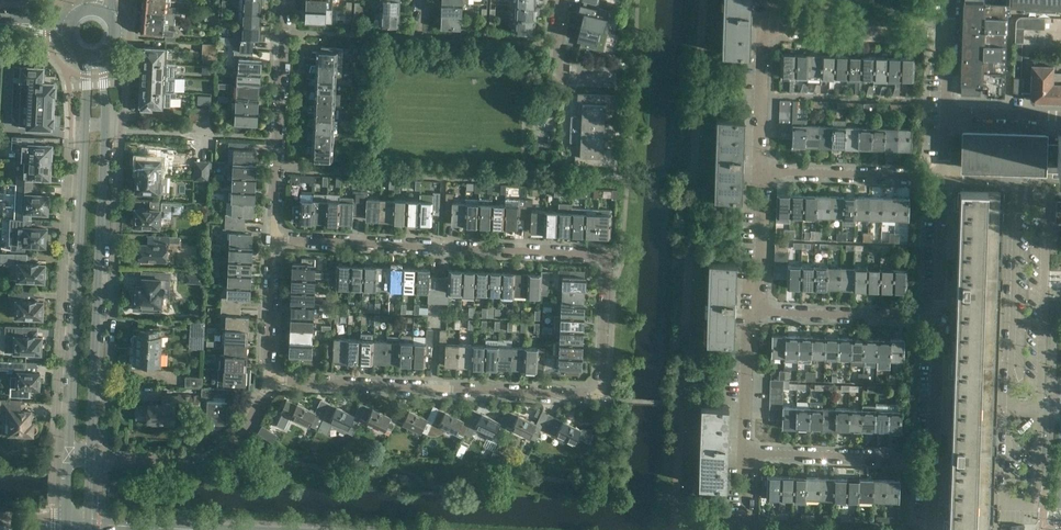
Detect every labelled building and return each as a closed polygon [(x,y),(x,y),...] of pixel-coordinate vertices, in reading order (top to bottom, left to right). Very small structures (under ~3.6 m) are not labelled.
[(170,0),(169,0),(142,0),(142,5),(143,5),(143,9),(176,12),(176,7),(170,6),(171,0),(170,0)] [(262,0),(242,0),(242,11),(262,12),(262,0)] [(306,8),(326,9),(332,10),(332,0),(306,0),(306,8)] [(400,0),(380,0),(380,12),(400,13),(400,0)] [(598,0),(585,0),(584,4),(583,4),(583,5),(598,8),(600,2),(598,1),(598,0)] [(751,8),(751,0),(724,0),(722,53),(740,54),(749,54),(750,20),(753,21),(753,8),(751,8)] [(461,16),(462,3),(442,2),(441,15),(461,16)] [(1004,96),(1005,72),(1007,3),(984,3),(964,2),(961,83),(961,84),(980,85),(987,85),(987,95),(1004,96)] [(535,19),(535,6),(516,5),(515,18),(535,19)] [(597,14),(598,8),(583,5),(582,10),(581,11),(583,11),(580,25),(599,30),(603,16),(597,14)] [(325,23),(326,9),(306,8),(305,22),(325,23)] [(175,24),(176,12),(143,9),(143,14),(141,14),(140,20),(142,20),(142,21),(168,23),(175,24)] [(261,25),(262,12),(242,11),(241,24),(261,25)] [(399,26),(400,13),(380,12),(379,25),(399,26)] [(460,29),(461,16),(441,15),(441,28),(460,29)] [(1023,29),(1037,29),(1038,29),(1038,17),(1022,17),(1020,17),(1019,18),(1018,18),(1017,19),(1016,21),(1016,22),(1016,23),(1015,42),(1023,42),(1023,29)] [(534,32),(535,19),(515,18),(514,31),(534,32)] [(168,29),(168,23),(142,21),(142,22),(140,24),(140,27),(141,29),(140,29),(140,33),(141,33),(168,35),(168,41),(176,42),(177,36),(174,36),(174,29),(168,29)] [(261,39),(261,25),(241,24),(241,33),(239,32),(239,37),(234,37),(233,44),(240,45),(253,45),(253,38),(261,39)] [(596,43),(599,30),(580,25),(577,38),(583,40),(581,46),(596,50),(598,43),(596,43)] [(143,56),(142,62),(166,63),(167,48),(145,47),(145,46),(144,46),(144,47),(143,47),(143,48),(140,47),(140,56),(143,56)] [(217,59),(218,51),(202,50),(202,59),(217,59)] [(261,58),(260,58),(252,58),(253,51),(252,51),(239,50),(239,51),(234,51),(233,71),(239,71),(259,72),(260,63),(261,63),(261,58)] [(315,64),(336,65),(337,58),(337,52),(337,51),(316,50),(316,51),(312,51),(312,50),(310,57),(311,57),(311,54),(317,55),(317,57),(316,57),(316,64),(315,64)] [(833,81),(833,76),(834,55),(834,52),(829,52),(829,56),(821,55),(820,80),(833,81)] [(794,75),(795,54),(794,54),(782,54),(782,53),(781,53),(781,78),(790,79),(790,92),(794,92),(794,75)] [(860,77),(861,57),(861,56),(860,56),(860,53),(859,53),(859,54),(856,54),(856,56),(847,56),(848,56),(847,56),(847,76),(847,81),(857,81),(856,94),(860,94),(861,77),(860,77)] [(807,75),(808,54),(808,55),(795,54),(794,75),(807,75)] [(820,80),(821,55),(808,55),(808,54),(807,75),(807,79),(820,80)] [(874,57),(873,77),(873,82),(886,83),(886,78),(887,57),(887,54),(882,54),(882,57),(874,57)] [(847,76),(847,56),(834,56),(834,55),(833,76),(847,76)] [(873,77),(874,57),(874,56),(873,56),(873,57),(861,57),(860,77),(861,77),(873,77)] [(899,78),(900,57),(900,58),(887,58),(887,57),(886,78),(899,78)] [(900,57),(899,78),(913,79),(913,80),(914,58),(913,58),(900,58),(900,57)] [(166,77),(166,63),(142,62),(142,68),(140,68),(140,75),(166,77)] [(1023,97),(1023,96),(1024,78),(1021,78),(1021,62),(1014,62),(1013,97),(1023,97)] [(336,65),(315,64),(312,64),(311,64),(310,70),(311,68),(316,68),(316,70),(315,77),(315,78),(336,79),(341,79),(342,65),(336,65)] [(1052,73),(1052,66),(1032,65),(1031,100),(1060,101),(1060,74),(1052,73)] [(19,127),(18,127),(51,129),(52,126),(54,126),(54,117),(52,117),(53,106),(53,95),(55,95),(56,86),(54,86),(54,83),(43,82),(43,79),(43,67),(22,66),(21,68),(19,127)] [(259,85),(259,72),(239,71),(238,84),(259,85)] [(165,91),(166,77),(140,75),(140,84),(141,84),(141,90),(165,91)] [(336,85),(336,79),(315,78),(311,77),(310,77),(309,84),(310,84),(310,82),(315,82),(315,84),(315,91),(314,91),(336,92),(335,92),(335,85),(336,85)] [(258,98),(259,85),(238,84),(237,97),(258,98)] [(980,95),(980,85),(961,84),(961,94),(980,95)] [(176,92),(165,91),(141,90),(140,105),(142,105),(142,108),(151,108),(151,105),(170,106),(170,98),(176,98),(176,92)] [(336,92),(314,91),(310,91),(308,97),(309,97),(309,95),(315,95),(315,97),(314,97),(314,104),(314,105),(335,106),(334,106),(335,101),(335,99),(335,92),(336,93),(336,92)] [(614,150),(607,150),(604,150),(604,138),(615,139),(616,124),(605,123),(605,112),(616,112),(617,95),(578,93),(577,116),(572,116),(570,142),(575,142),(575,156),(580,156),(579,164),(614,166),(614,150)] [(210,104),(211,96),(198,95),(198,103),(210,104)] [(257,111),(258,98),(237,97),(237,110),(257,111)] [(335,106),(314,105),(310,105),(309,104),(308,111),(309,109),(314,109),(314,111),(313,118),(334,119),(334,115),(334,112),(335,106)] [(257,125),(257,111),(237,110),(236,122),(230,122),(229,130),(249,131),(249,124),(257,125)] [(744,118),(738,118),(717,117),(714,197),(737,198),(741,198),(742,164),(745,164),(745,152),(743,152),(744,119),(744,118)] [(334,119),(313,118),(309,118),(307,125),(308,125),(308,122),(314,123),(313,125),(313,132),(312,132),(334,133),(333,133),(333,128),(334,126),(334,120),(334,119)] [(805,147),(806,125),(806,126),(793,126),(793,125),(792,125),(792,131),(792,138),(791,146),(792,147),(792,146),(805,146),(805,147)] [(818,147),(819,126),(806,126),(806,125),(805,147),(805,146),(818,147)] [(831,148),(832,126),(832,127),(819,126),(818,147),(819,147),(831,147),(831,148)] [(845,148),(845,127),(832,127),(832,126),(831,148),(832,148),(832,147),(844,147),(844,148),(845,148)] [(858,148),(858,127),(858,128),(845,127),(845,148),(845,147),(858,148)] [(871,149),(872,127),(871,127),(871,128),(859,128),(859,127),(858,127),(858,148),(871,148),(871,149)] [(884,149),(885,128),(885,129),(872,128),(872,127),(871,149),(871,148),(884,149)] [(897,150),(898,128),(898,129),(885,129),(885,128),(884,149),(897,149),(897,150)] [(898,128),(897,150),(897,149),(910,150),(911,150),(911,151),(912,128),(911,128),(911,129),(898,129),(898,128)] [(334,133),(312,132),(308,132),(307,138),(307,136),(313,136),(313,138),(312,138),(312,145),(312,146),(333,146),(333,139),(333,133),(334,133)] [(1016,169),(1025,169),(1033,169),(1033,170),(1034,170),(1042,170),(1043,170),(1044,135),(1043,135),(1035,135),(1026,135),(1026,134),(1026,135),(1018,134),(1017,134),(1009,134),(1008,134),(1000,134),(1000,133),(999,133),(999,134),(991,133),(983,133),(982,133),(974,133),(973,133),(965,133),(965,132),(964,132),(963,167),(964,167),(972,167),(972,168),(973,168),(973,167),(981,168),(989,168),(990,168),(998,168),(998,169),(999,169),(999,168),(1007,168),(1007,169),(1008,169),(1016,169)] [(18,160),(29,161),(51,162),(52,152),(50,152),(51,146),(33,145),(34,138),(19,137),(18,160)] [(255,150),(248,150),(248,143),(229,142),(228,149),(235,150),(235,162),(255,163),(255,150)] [(333,147),(333,146),(312,146),(308,145),(307,145),(306,152),(307,150),(312,150),(312,152),(311,159),(332,160),(332,153),(333,153),(333,147)] [(136,170),(136,175),(165,176),(166,170),(162,170),(162,160),(149,159),(147,157),(143,157),(141,159),(138,159),(137,170),(136,170)] [(51,172),(51,162),(29,161),(28,171),(24,170),(24,176),(17,176),(17,184),(32,184),(32,177),(49,178),(49,172),(51,172)] [(254,177),(255,163),(235,162),(234,176),(254,177)] [(167,176),(165,176),(136,175),(135,180),(137,180),(136,191),(140,191),(142,193),(146,193),(148,192),(167,193),(167,177),(167,176)] [(301,182),(303,182),(309,182),(309,185),(314,185),(315,176),(301,175),(301,182)] [(254,190),(254,177),(234,176),(233,189),(254,190)] [(47,203),(48,196),(32,195),(32,184),(17,184),(15,219),(32,220),(32,211),(49,212),(49,203),(47,203)] [(253,203),(254,190),(233,189),(233,202),(253,203)] [(996,305),(996,301),(996,300),(996,290),(997,290),(997,289),(996,289),(996,279),(997,279),(997,278),(996,278),(997,268),(997,260),(998,260),(998,259),(997,259),(998,249),(998,248),(998,240),(998,230),(999,230),(999,229),(998,229),(999,221),(999,220),(999,210),(999,202),(1000,202),(1000,201),(999,201),(1000,191),(999,191),(992,190),(991,190),(984,190),(983,190),(978,190),(962,189),(962,190),(963,190),(963,200),(962,200),(963,200),(962,208),(962,209),(962,219),(961,219),(961,220),(962,220),(962,228),(961,228),(962,228),(961,238),(961,239),(961,247),(960,248),(961,248),(960,258),(960,266),(960,267),(960,277),(959,277),(959,278),(960,278),(959,288),(959,289),(960,289),(959,299),(959,300),(959,307),(958,307),(958,308),(959,308),(959,318),(958,318),(958,319),(958,327),(958,337),(957,337),(957,338),(958,338),(958,346),(957,346),(957,347),(958,347),(957,357),(957,358),(957,365),(956,365),(956,367),(957,367),(957,377),(956,377),(956,385),(956,386),(956,396),(955,396),(956,396),(956,404),(955,404),(955,405),(956,405),(955,415),(955,416),(955,424),(954,424),(955,424),(954,434),(954,435),(954,443),(954,444),(954,454),(953,454),(953,455),(954,455),(953,465),(953,466),(953,476),(953,475),(953,476),(953,484),(952,484),(952,485),(953,485),(952,495),(952,496),(952,503),(952,504),(952,514),(951,514),(951,515),(952,515),(951,523),(951,529),(988,529),(988,525),(988,524),(989,516),(989,506),(989,496),(990,488),(990,487),(990,477),(990,476),(990,467),(990,466),(991,456),(991,455),(990,455),(990,447),(991,447),(991,444),(991,436),(992,426),(992,425),(992,417),(992,416),(992,406),(993,406),(992,406),(993,398),(993,397),(993,387),(993,386),(992,386),(993,378),(994,368),(994,367),(994,359),(994,358),(994,348),(995,348),(995,347),(994,347),(995,339),(995,329),(995,328),(995,320),(996,319),(995,319),(996,309),(996,305)] [(359,214),(360,191),(353,191),(353,198),(340,197),(339,222),(352,223),(353,214),(359,214)] [(378,219),(379,199),(367,198),(367,192),(360,191),(359,214),(366,215),(366,219),(378,219)] [(432,222),(432,214),(439,215),(440,193),(433,192),(432,201),(419,201),(418,221),(432,222)] [(464,223),(465,203),(453,202),(453,193),(446,193),(445,215),(451,215),(451,223),(464,223)] [(790,216),(790,195),(777,195),(777,194),(776,216),(777,216),(777,215),(789,215),(789,216),(790,216)] [(340,201),(340,197),(340,196),(327,195),(326,201),(325,221),(338,222),(340,201)] [(803,217),(804,195),(803,195),(803,196),(791,195),(790,195),(790,216),(790,215),(803,216),(803,217)] [(816,217),(817,195),(816,196),(804,196),(804,195),(803,217),(803,216),(816,216),(816,217)] [(829,217),(830,196),(817,196),(817,195),(816,217),(816,216),(829,217)] [(842,218),(843,196),(843,197),(830,197),(830,196),(829,217),(842,217),(842,218)] [(855,218),(856,197),(843,197),(843,196),(842,218),(842,217),(855,218)] [(869,219),(869,197),(869,198),(856,197),(855,218),(856,218),(868,218),(868,219),(869,219)] [(882,219),(882,198),(869,198),(870,197),(869,197),(869,219),(869,218),(882,219)] [(477,224),(479,203),(479,199),(466,198),(465,203),(464,223),(477,224)] [(895,220),(896,198),(895,198),(895,199),(883,198),(882,198),(882,219),(895,219),(895,220)] [(896,198),(895,220),(895,219),(908,220),(909,220),(909,198),(909,199),(896,199),(896,198)] [(392,220),(393,200),(379,199),(378,219),(392,220)] [(517,226),(518,219),(524,219),(525,199),(518,199),(518,200),(505,199),(505,205),(504,225),(517,226)] [(545,232),(546,211),(532,210),(533,199),(525,199),(524,219),(531,219),(530,231),(545,232)] [(312,221),(313,200),(300,200),(299,220),(312,221)] [(325,221),(326,201),(313,200),(312,221),(325,221)] [(405,221),(406,200),(393,200),(392,220),(405,221)] [(418,221),(419,201),(406,200),(405,221),(418,221)] [(159,217),(165,217),(171,218),(171,212),(181,212),(181,210),(183,210),(183,204),(181,204),(181,203),(155,202),(155,203),(155,208),(154,210),(144,209),(144,208),(137,207),(137,209),(136,209),(135,217),(133,218),(133,223),(135,224),(135,225),(137,225),(136,226),(142,226),(143,226),(149,226),(150,228),(155,228),(156,226),(161,226),(158,226),(159,217)] [(252,216),(253,203),(233,202),(232,214),(226,214),(225,222),(245,223),(245,216),(252,216)] [(491,225),(492,204),(479,203),(477,224),(491,225)] [(504,225),(505,205),(492,204),(491,225),(504,225)] [(557,232),(558,211),(546,211),(545,232),(557,232)] [(571,233),(572,212),(558,211),(557,232),(571,233)] [(584,233),(585,213),(572,212),(571,233),(584,233)] [(597,234),(598,213),(585,213),(584,233),(597,234)] [(611,214),(598,213),(597,234),(610,235),(611,214)] [(31,228),(32,220),(15,219),(10,219),(10,227),(19,227),(18,244),(45,245),(45,244),(47,244),(48,237),(46,236),(46,229),(31,228)] [(252,233),(244,233),(244,226),(225,225),(225,233),(231,233),(231,246),(251,246),(252,233)] [(170,236),(152,236),(150,236),(150,242),(148,242),(148,244),(140,244),(140,259),(166,260),(167,243),(170,243),(170,236)] [(854,250),(854,245),(846,244),(846,253),(854,253),(854,250)] [(250,260),(251,246),(231,246),(230,258),(250,260)] [(14,253),(0,253),(0,263),(20,264),(19,279),(44,281),(44,279),(45,278),(45,273),(44,271),(45,264),(38,264),(38,261),(34,260),(34,263),(26,263),(27,253),(14,253)] [(250,273),(250,260),(230,258),(229,272),(250,273)] [(336,280),(337,265),(338,265),(338,262),(330,261),(330,280),(336,280)] [(706,341),(724,341),(725,341),(733,342),(734,308),(737,308),(737,296),(735,295),(736,262),(735,262),(732,262),(731,262),(709,261),(706,341)] [(294,263),(293,277),(314,278),(315,264),(294,263)] [(351,265),(342,265),(342,263),(338,263),(338,265),(337,265),(336,280),(336,285),(350,286),(351,265)] [(363,286),(364,266),(351,265),(350,286),(363,286)] [(800,288),(801,266),(801,267),(788,266),(788,265),(787,265),(787,266),(787,272),(787,279),(787,287),(800,287),(800,288)] [(376,287),(377,267),(364,266),(363,286),(376,287)] [(813,288),(814,267),(801,267),(801,266),(800,288),(801,288),(801,287),(813,287),(813,288)] [(389,288),(390,267),(377,267),(376,287),(389,288)] [(402,288),(403,268),(390,267),(389,288),(402,288)] [(827,288),(827,267),(827,268),(814,267),(813,288),(814,288),(814,287),(826,288),(827,288)] [(840,289),(840,267),(840,268),(827,268),(827,267),(827,288),(840,288),(840,289)] [(853,289),(854,268),(853,268),(853,269),(841,268),(841,267),(840,267),(840,289),(840,288),(853,289)] [(415,289),(416,268),(403,268),(402,288),(415,289)] [(429,289),(429,277),(430,269),(416,268),(415,289),(428,289),(429,289)] [(866,290),(867,268),(867,269),(854,269),(854,268),(853,289),(866,289),(866,290)] [(879,290),(880,269),(867,269),(867,268),(866,290),(866,289),(879,290)] [(892,291),(893,269),(893,270),(880,269),(879,290),(892,290),(892,291)] [(893,269),(892,291),(893,291),(893,290),(905,291),(906,291),(907,269),(906,269),(906,270),(893,270),(893,269)] [(461,291),(462,271),(449,270),(448,277),(442,277),(442,290),(448,291),(448,297),(461,297),(461,291)] [(584,276),(584,271),(570,270),(570,276),(558,275),(558,289),(563,289),(563,288),(584,289),(584,276)] [(475,292),(476,271),(462,271),(461,291),(475,292)] [(488,292),(489,272),(476,271),(475,292),(488,292)] [(143,286),(140,286),(135,286),(135,287),(138,287),(138,293),(135,292),(134,304),(142,305),(142,310),(145,310),(145,311),(153,312),(153,311),(160,311),(161,295),(169,295),(170,276),(165,276),(165,273),(151,272),(150,279),(143,278),(143,286)] [(249,286),(250,273),(229,272),(229,285),(249,286)] [(501,293),(502,272),(489,272),(488,292),(501,293)] [(514,298),(514,294),(515,273),(502,272),(501,293),(501,297),(514,298)] [(527,294),(528,274),(515,273),(514,294),(527,294)] [(528,274),(527,294),(540,295),(541,289),(541,274),(528,274)] [(313,291),(314,278),(293,277),(293,290),(313,291)] [(249,299),(249,286),(229,285),(228,297),(222,297),(221,305),(241,306),(241,299),(249,299)] [(583,303),(584,289),(563,288),(563,289),(563,302),(583,303)] [(43,308),(43,301),(36,301),(36,298),(33,298),(33,291),(9,290),(9,297),(18,297),(17,317),(42,318),(42,317),(43,315),(44,310),(43,308)] [(313,304),(313,291),(293,290),(292,303),(313,304)] [(583,316),(583,303),(563,302),(562,315),(583,316)] [(312,317),(313,304),(292,303),(292,316),(312,317)] [(248,316),(240,316),(241,309),(221,308),(221,315),(227,316),(227,329),(247,330),(248,316)] [(582,329),(583,316),(562,315),(561,328),(582,329)] [(312,330),(312,317),(292,316),(291,329),(312,330)] [(191,322),(190,337),(204,338),(205,322),(191,322)] [(16,343),(15,352),(41,353),(41,352),(42,350),(42,345),(41,343),(41,336),(34,336),(35,333),(31,333),(30,335),(22,335),(22,336),(20,336),(20,326),(6,325),(5,341),(16,343)] [(132,343),(132,345),(161,346),(162,330),(133,328),(133,335),(131,335),(131,343),(132,343)] [(581,343),(582,329),(561,328),(561,342),(581,343)] [(247,343),(247,330),(227,329),(226,342),(247,343)] [(311,343),(312,330),(291,329),(290,343),(311,343)] [(785,358),(786,336),(785,336),(785,337),(773,336),(772,336),(772,335),(771,357),(772,357),(785,357),(785,358)] [(798,358),(799,336),(798,336),(798,337),(786,337),(786,336),(785,358),(785,357),(798,357),(798,358)] [(811,358),(812,337),(799,337),(799,336),(798,358),(798,357),(811,358)] [(203,349),(204,338),(190,337),(190,348),(203,349)] [(824,359),(825,337),(825,338),(812,337),(811,358),(824,358),(824,359)] [(838,359),(838,338),(825,338),(825,337),(824,359),(825,359),(825,358),(837,358),(837,359),(838,359)] [(333,359),(346,360),(347,339),(334,338),(333,344),(333,359)] [(851,360),(851,338),(851,339),(838,338),(838,359),(851,359),(851,360)] [(864,360),(865,338),(864,338),(864,339),(852,339),(852,338),(851,338),(851,360),(851,359),(864,359),(864,360)] [(877,360),(878,339),(865,339),(865,338),(864,360),(864,359),(877,360)] [(360,360),(361,339),(347,339),(346,360),(360,360)] [(373,361),(374,340),(361,339),(360,360),(373,361)] [(890,361),(891,339),(891,340),(878,339),(877,360),(890,360),(890,361)] [(891,339),(890,361),(890,360),(903,361),(904,361),(905,339),(904,339),(904,340),(891,340),(891,339)] [(386,361),(387,341),(374,340),(373,361),(386,361)] [(497,367),(498,346),(499,340),(486,340),(485,345),(484,366),(497,367)] [(399,362),(400,341),(387,341),(386,361),(399,362)] [(412,363),(413,342),(400,341),(399,362),(412,363)] [(246,356),(247,343),(226,342),(225,355),(246,356)] [(425,363),(426,356),(432,356),(433,343),(426,342),(413,342),(412,363),(425,363)] [(581,343),(561,342),(555,342),(555,355),(560,355),(581,356),(581,343)] [(310,357),(311,343),(290,343),(290,356),(310,357)] [(459,344),(446,344),(439,343),(438,364),(458,365),(459,344)] [(471,366),(472,345),(459,344),(458,365),(471,366)] [(160,365),(161,346),(132,345),(132,354),(130,354),(130,362),(132,362),(131,364),(143,364),(143,366),(152,366),(152,365),(160,365)] [(484,366),(485,345),(472,345),(471,366),(484,366)] [(511,367),(512,347),(498,346),(497,367),(511,367)] [(524,368),(525,347),(512,347),(511,367),(524,368)] [(538,348),(525,347),(524,368),(537,369),(538,353),(538,348)] [(544,371),(544,353),(538,353),(537,369),(536,371),(537,371),(543,371),(544,371)] [(245,369),(246,356),(225,355),(225,368),(245,369)] [(580,369),(581,356),(560,355),(560,368),(580,369)] [(25,372),(26,362),(2,361),(2,369),(18,369),(18,377),(12,377),(12,395),(28,395),(29,388),(39,389),(40,372),(25,372)] [(245,383),(245,369),(225,368),(224,380),(218,380),(218,383),(212,383),(212,388),(221,388),(237,389),(237,382),(245,383)] [(202,378),(186,377),(186,378),(187,378),(186,386),(186,387),(201,387),(202,378)] [(202,387),(201,395),(201,406),(200,421),(213,422),(213,423),(215,423),(215,422),(226,423),(227,403),(221,403),(221,388),(212,388),(202,387)] [(148,419),(148,421),(174,422),(174,421),(178,421),(178,413),(174,412),(175,405),(193,406),(193,395),(178,394),(178,396),(162,395),(162,404),(149,403),(149,406),(140,405),(137,408),(137,416),(139,419),(148,419)] [(10,422),(9,433),(33,434),(33,433),(34,433),(35,433),(36,432),(37,431),(37,430),(38,429),(38,428),(38,427),(37,427),(37,426),(37,425),(36,425),(35,424),(34,424),(33,424),(33,422),(30,422),(31,411),(20,410),(21,401),(2,400),(1,409),(7,410),(7,422),(10,422)] [(324,416),(330,403),(322,400),(316,412),(297,404),(287,400),(281,412),(276,423),(275,424),(285,429),(286,428),(285,428),(291,416),(292,417),(298,420),(318,429),(324,416)] [(361,418),(367,405),(360,402),(354,415),(330,403),(324,416),(354,431),(361,418)] [(397,420),(403,407),(397,404),(391,417),(367,405),(361,418),(391,433),(397,420)] [(728,406),(723,406),(701,405),(698,485),(721,485),(725,486),(726,486),(727,452),(729,452),(729,451),(730,441),(730,439),(727,439),(728,406)] [(427,434),(436,416),(439,409),(433,406),(427,418),(403,407),(397,420),(427,434)] [(795,428),(796,407),(796,408),(783,407),(783,406),(782,406),(782,407),(782,413),(782,420),(782,428),(783,427),(795,428)] [(465,433),(475,411),(475,410),(469,407),(463,420),(439,409),(436,416),(442,419),(439,424),(464,436),(465,433)] [(809,429),(809,407),(809,408),(796,408),(796,407),(795,428),(796,428),(808,428),(808,429),(809,429)] [(822,429),(822,408),(809,408),(809,407),(809,429),(809,428),(822,429)] [(835,430),(835,408),(835,409),(822,408),(822,429),(835,429),(835,430)] [(848,430),(849,409),(848,409),(836,409),(836,408),(835,408),(835,430),(835,429),(848,430)] [(506,425),(512,412),(511,412),(506,410),(506,409),(500,422),(480,413),(475,411),(465,433),(472,436),(476,427),(500,438),(506,425)] [(861,431),(862,409),(862,410),(849,409),(848,430),(861,430),(861,431)] [(874,431),(875,410),(862,410),(862,409),(861,431),(862,430),(874,431)] [(888,432),(888,410),(888,411),(875,410),(874,431),(875,431),(887,431),(887,432),(888,432)] [(888,410),(888,432),(888,431),(901,432),(901,433),(902,411),(902,410),(902,411),(901,411),(888,411),(888,410)] [(536,439),(542,427),(548,414),(542,411),(536,424),(512,412),(506,425),(536,439)] [(548,414),(542,427),(548,429),(547,432),(556,436),(557,434),(575,442),(579,434),(592,440),(592,428),(581,428),(580,429),(569,424),(571,420),(567,418),(566,422),(553,416),(553,417),(548,414)] [(271,443),(276,435),(262,426),(258,434),(271,443)] [(780,498),(781,476),(780,476),(780,477),(767,476),(766,498),(766,497),(767,497),(780,497),(780,498)] [(793,498),(794,477),(781,477),(781,476),(780,498),(780,497),(793,498)] [(806,499),(807,477),(807,478),(794,477),(793,498),(806,498),(806,499)] [(819,499),(820,478),(807,478),(807,477),(806,499),(807,499),(807,498),(819,499)] [(833,500),(833,478),(833,479),(820,478),(819,499),(820,499),(832,499),(832,500),(833,500)] [(846,500),(847,479),(846,479),(834,479),(834,478),(833,478),(833,500),(833,499),(846,500)] [(859,501),(860,479),(860,480),(847,479),(846,500),(859,500),(859,501)] [(872,501),(873,480),(860,480),(860,479),(859,501),(859,500),(872,501)] [(885,502),(886,480),(886,481),(873,480),(872,501),(885,501),(885,502)] [(886,480),(885,502),(886,502),(886,501),(898,501),(898,502),(899,502),(900,480),(899,480),(899,481),(886,481),(886,480)]
